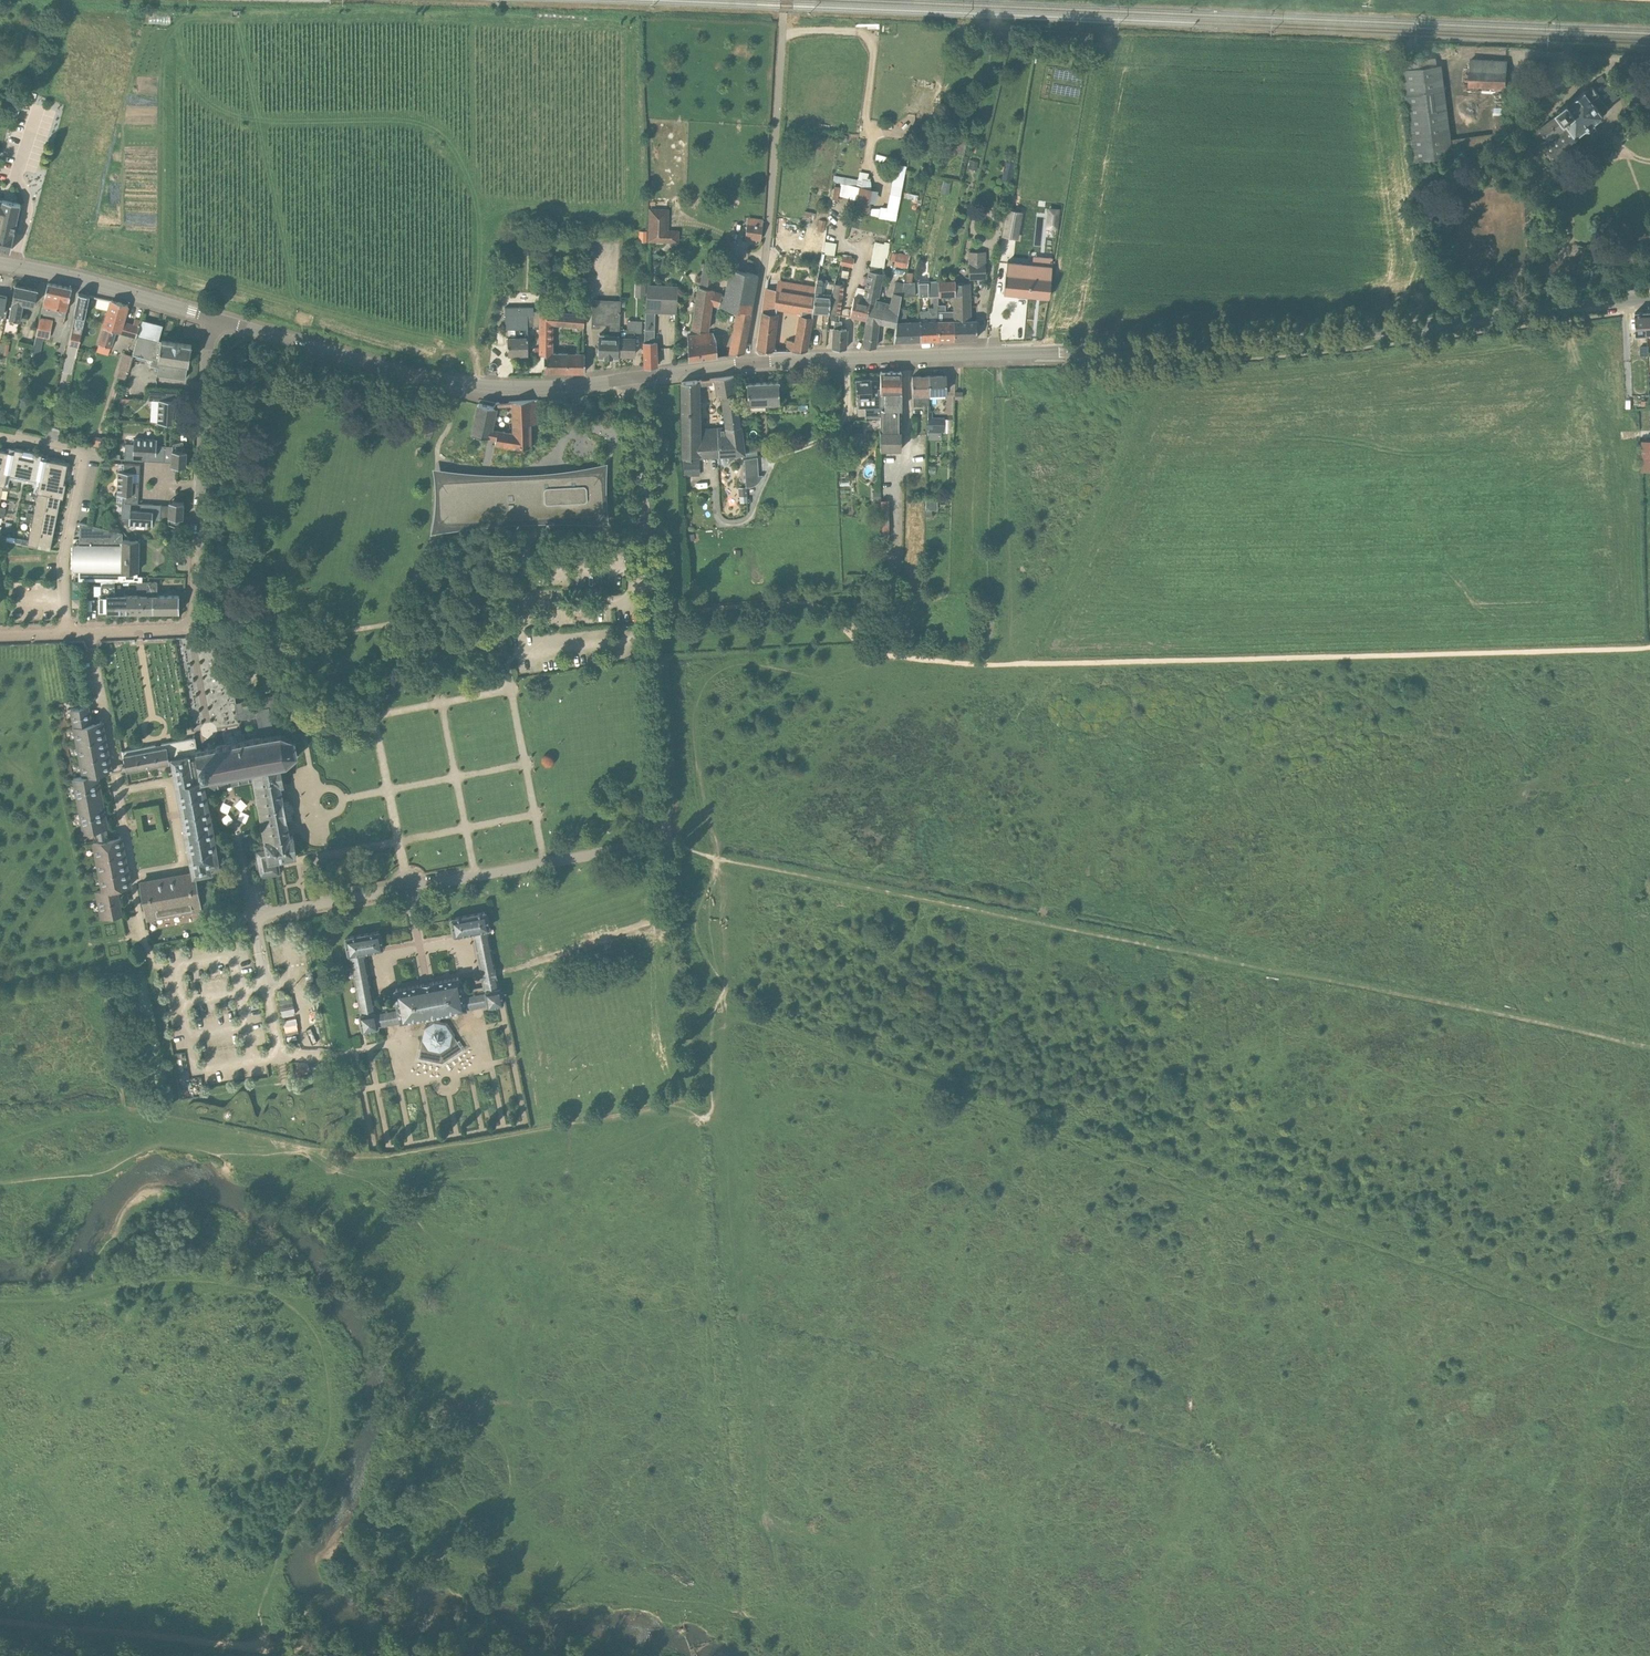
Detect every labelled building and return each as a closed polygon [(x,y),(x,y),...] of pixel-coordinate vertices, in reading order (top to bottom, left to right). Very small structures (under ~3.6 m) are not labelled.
[(1470,59),(1469,86),(1507,87),(1508,60),(1470,59)] [(1453,153),(1444,63),(1405,67),(1414,156),(1453,153)] [(1604,114),(1606,112),(1607,112),(1607,111),(1608,110),(1608,109),(1608,108),(1608,107),(1608,106),(1607,106),(1618,97),(1602,76),(1591,84),(1593,86),(1586,91),(1575,99),(1569,104),(1568,103),(1557,111),(1559,113),(1540,128),(1548,139),(1542,144),(1553,158),(1579,139),(1577,135),(1586,128),(1590,134),(1598,128),(1594,123),(1604,115),(1604,114)] [(858,179),(856,186),(857,186),(855,198),(857,198),(855,209),(867,212),(872,189),(869,188),(871,181),(862,179),(862,180),(858,179)] [(16,223),(21,204),(3,200),(3,201),(0,200),(0,248),(11,251),(15,234),(14,233),(16,223)] [(669,209),(649,208),(648,242),(679,243),(679,230),(669,230),(669,209)] [(898,212),(884,209),(882,218),(896,221),(898,212)] [(748,219),(747,226),(745,237),(761,238),(763,221),(748,219)] [(1018,222),(1007,219),(1004,240),(1014,242),(1018,222)] [(1060,221),(1050,219),(1047,236),(1057,238),(1060,221)] [(806,256),(821,256),(822,229),(807,228),(806,256)] [(875,301),(875,300),(876,297),(879,297),(888,246),(875,243),(864,298),(854,296),(850,315),(867,319),(871,300),(875,301)] [(894,265),(908,268),(910,255),(897,252),(894,265)] [(854,258),(842,256),(840,265),(853,267),(854,258)] [(1036,257),(1035,265),(1008,262),(1007,272),(1006,272),(1004,292),(1032,295),(1049,297),(1052,258),(1036,257)] [(968,263),(969,279),(985,278),(985,262),(968,263)] [(703,263),(700,287),(712,288),(716,265),(703,263)] [(725,295),(722,294),(718,305),(729,309),(738,311),(751,314),(758,275),(730,268),(725,295)] [(918,295),(928,295),(928,281),(930,275),(924,275),(923,281),(918,281),(918,295)] [(824,312),(829,312),(831,295),(834,282),(827,282),(827,280),(822,279),(822,280),(817,279),(815,292),(815,296),(813,311),(812,317),(810,328),(822,329),(824,312)] [(955,280),(938,281),(939,295),(954,294),(955,294),(955,283),(955,280)] [(928,281),(928,295),(933,295),(933,307),(928,307),(928,311),(929,340),(939,340),(937,305),(938,305),(938,295),(939,295),(938,281),(928,281)] [(844,284),(834,282),(831,295),(829,312),(840,314),(844,284)] [(888,323),(896,324),(899,308),(901,296),(903,287),(904,284),(895,282),(890,303),(890,309),(887,323),(888,323)] [(916,296),(915,282),(904,282),(904,284),(903,287),(901,296),(916,296)] [(72,288),(48,283),(44,306),(69,311),(72,288)] [(635,283),(635,293),(646,293),(646,283),(635,283)] [(969,283),(955,283),(955,294),(954,294),(954,311),(954,339),(977,338),(976,320),(970,320),(969,283)] [(38,289),(16,285),(9,317),(26,320),(27,314),(19,312),(21,302),(34,305),(38,289)] [(678,287),(647,285),(646,307),(655,308),(677,309),(678,287)] [(707,331),(713,289),(712,288),(700,287),(699,287),(693,329),(707,331)] [(764,296),(757,349),(771,350),(773,350),(779,314),(776,314),(777,309),(777,298),(778,291),(765,289),(765,296),(764,296)] [(813,311),(815,296),(778,290),(778,291),(777,298),(777,309),(801,313),(811,314),(812,317),(813,311)] [(90,295),(79,292),(74,314),(77,314),(75,324),(83,326),(90,295)] [(112,300),(100,343),(113,346),(116,331),(121,333),(128,305),(112,300)] [(612,332),(612,335),(619,335),(621,301),(594,300),(593,327),(598,327),(598,323),(610,323),(610,332),(612,332)] [(863,347),(876,347),(878,321),(881,322),(885,302),(881,301),(875,300),(875,301),(871,300),(867,319),(863,347)] [(945,305),(938,305),(937,305),(939,340),(954,339),(954,311),(946,311),(945,305)] [(505,307),(505,329),(515,328),(516,338),(507,338),(508,355),(528,355),(528,325),(538,325),(538,311),(534,311),(534,307),(505,307)] [(645,345),(645,368),(657,366),(656,342),(654,342),(655,308),(646,307),(645,345)] [(896,324),(894,341),(921,340),(921,322),(905,322),(907,309),(899,308),(896,324)] [(544,353),(544,372),(585,372),(585,353),(552,353),(553,324),(584,326),(585,314),(539,310),(539,311),(538,311),(538,325),(539,325),(539,348),(539,352),(539,353),(544,353)] [(744,352),(751,314),(738,311),(731,354),(744,352)] [(920,311),(921,322),(921,340),(929,340),(928,311),(920,311)] [(1637,334),(1648,334),(1646,311),(1635,312),(1637,334)] [(786,350),(807,350),(810,328),(812,317),(811,314),(801,313),(796,341),(787,340),(786,350)] [(45,320),(39,319),(38,327),(51,329),(53,322),(45,320)] [(140,326),(137,337),(133,354),(151,359),(150,364),(158,366),(157,374),(186,379),(188,362),(189,362),(192,345),(160,340),(162,326),(142,320),(140,326)] [(619,337),(619,354),(634,355),(636,331),(642,332),(642,320),(628,320),(627,337),(619,337)] [(833,349),(846,349),(847,329),(842,329),(842,324),(835,323),(835,328),(834,328),(833,349)] [(73,328),(69,345),(78,348),(83,331),(73,328)] [(718,356),(717,356),(716,340),(713,332),(687,336),(688,360),(716,356),(718,356)] [(599,357),(607,357),(618,357),(619,354),(619,337),(619,335),(612,335),(600,334),(599,357)] [(1640,347),(1640,357),(1649,357),(1649,347),(1640,347)] [(118,369),(129,372),(133,356),(123,353),(118,369)] [(900,449),(901,372),(880,372),(880,380),(880,393),(880,419),(880,430),(879,449),(900,449)] [(929,376),(928,404),(929,404),(929,397),(944,396),(945,393),(946,393),(946,375),(929,376)] [(741,426),(734,378),(734,376),(715,378),(718,396),(721,396),(723,424),(723,426),(698,428),(698,425),(699,385),(702,385),(702,380),(682,382),(683,474),(694,474),(700,474),(700,457),(746,455),(742,425),(741,426)] [(929,376),(912,376),(913,404),(928,404),(929,376)] [(856,397),(858,397),(858,407),(866,407),(867,419),(880,419),(880,380),(871,380),(871,378),(864,379),(862,378),(859,378),(858,379),(856,379),(856,397)] [(779,381),(747,383),(748,404),(765,403),(765,409),(780,408),(779,381)] [(158,400),(158,423),(181,424),(182,392),(150,391),(149,400),(158,400)] [(531,447),(531,434),(531,424),(537,424),(536,400),(511,401),(513,432),(493,429),(498,408),(493,407),(478,404),(477,403),(477,405),(471,434),(472,434),(496,439),(495,444),(514,447),(531,447)] [(321,410),(299,414),(302,426),(324,421),(321,410)] [(928,432),(945,432),(945,419),(928,419),(928,432)] [(125,442),(125,459),(133,460),(133,452),(143,453),(143,460),(164,462),(164,445),(157,445),(157,439),(133,437),(133,443),(125,442)] [(185,451),(183,441),(173,444),(173,446),(164,445),(164,462),(175,462),(174,466),(186,467),(187,451),(185,451)] [(50,549),(61,491),(65,492),(66,483),(64,483),(67,466),(66,463),(46,459),(46,462),(41,461),(42,454),(15,448),(14,456),(9,455),(9,451),(0,450),(0,516),(5,517),(6,510),(1,509),(4,491),(10,492),(11,486),(6,485),(8,475),(40,481),(38,492),(32,491),(31,496),(37,497),(34,515),(27,514),(26,521),(33,522),(29,541),(22,540),(21,543),(50,549)] [(761,484),(760,456),(746,457),(747,484),(761,484)] [(116,494),(123,495),(122,502),(138,503),(140,483),(132,482),(132,472),(140,473),(141,464),(125,463),(124,471),(118,471),(116,494)] [(604,507),(603,483),(603,481),(603,480),(602,479),(601,477),(600,476),(599,476),(598,475),(596,475),(595,474),(593,475),(592,475),(448,482),(446,483),(444,483),(442,484),(441,486),(440,487),(439,489),(438,491),(439,514),(439,516),(440,517),(441,518),(441,519),(443,521),(444,521),(445,522),(447,522),(448,523),(596,516),(597,516),(599,515),(600,515),(601,514),(602,513),(603,512),(604,511),(604,509),(604,508),(604,507)] [(749,485),(740,486),(741,501),(749,501),(749,485)] [(161,504),(160,521),(168,521),(168,524),(178,527),(181,518),(183,518),(184,502),(173,501),(172,505),(161,504)] [(153,520),(160,521),(161,504),(138,503),(122,502),(121,518),(130,519),(129,524),(152,526),(153,520)] [(84,539),(80,539),(80,544),(77,544),(77,571),(79,571),(79,580),(130,581),(130,571),(138,572),(139,540),(90,539),(84,539)] [(132,596),(131,612),(153,612),(152,595),(147,595),(147,582),(137,582),(137,588),(141,588),(140,596),(132,596)] [(179,612),(179,595),(157,596),(157,582),(147,582),(147,595),(152,595),(153,612),(179,612)] [(99,604),(99,612),(114,612),(114,588),(112,588),(112,585),(101,585),(101,596),(99,596),(99,604)] [(114,588),(114,612),(131,612),(132,596),(125,596),(125,587),(114,588)] [(477,642),(490,646),(492,640),(479,636),(477,642)] [(440,639),(440,650),(451,649),(451,638),(440,639)] [(454,660),(461,668),(467,662),(460,654),(454,660)] [(397,676),(393,687),(403,691),(408,680),(397,676)] [(544,700),(553,707),(567,689),(558,682),(544,700)] [(541,718),(548,709),(531,694),(524,703),(541,718)] [(92,828),(95,841),(109,838),(107,828),(108,828),(98,774),(98,773),(113,771),(113,770),(112,770),(112,768),(110,769),(101,721),(92,723),(88,706),(71,709),(74,726),(73,726),(82,776),(73,777),(83,829),(92,828)] [(269,707),(238,713),(239,719),(258,716),(261,732),(259,733),(260,738),(281,734),(278,717),(271,718),(269,707)] [(416,735),(419,757),(430,755),(426,733),(416,735)] [(282,734),(281,734),(260,738),(243,741),(242,734),(226,737),(227,744),(215,747),(215,743),(208,744),(209,748),(197,751),(199,759),(205,789),(253,780),(252,775),(281,771),(280,765),(286,764),(286,765),(287,764),(287,763),(297,755),(298,754),(298,753),(295,740),(295,739),(294,738),(294,739),(282,734)] [(195,737),(123,751),(127,771),(170,763),(169,760),(172,759),(173,763),(182,762),(182,761),(190,759),(190,761),(199,759),(197,751),(195,737)] [(635,767),(646,767),(645,745),(634,745),(635,767)] [(173,763),(193,874),(205,873),(220,870),(219,864),(217,855),(205,789),(199,759),(190,761),(190,759),(182,761),(182,762),(173,763)] [(281,771),(252,775),(253,780),(266,846),(254,849),(259,877),(280,874),(277,860),(296,856),(293,836),(289,836),(282,797),(280,785),(283,784),(281,771)] [(636,777),(637,799),(646,799),(645,777),(636,777)] [(507,786),(485,791),(488,803),(510,798),(507,786)] [(429,803),(431,814),(442,812),(440,801),(429,803)] [(130,887),(121,836),(109,838),(95,841),(104,889),(96,891),(101,918),(122,915),(117,889),(130,887)] [(460,851),(464,852),(465,839),(453,837),(449,862),(458,863),(460,851)] [(419,862),(422,860),(427,869),(435,865),(424,844),(413,850),(419,862)] [(219,864),(228,862),(227,854),(217,855),(219,864)] [(210,894),(205,873),(193,874),(140,884),(145,912),(147,919),(201,909),(200,902),(201,902),(200,896),(210,894)] [(380,932),(379,931),(378,931),(377,931),(347,937),(346,937),(346,938),(345,938),(347,945),(348,945),(361,1013),(358,1013),(361,1028),(364,1031),(377,1028),(379,1026),(379,1024),(383,1023),(400,1020),(400,1022),(420,1018),(445,1014),(467,1010),(467,1007),(482,1005),(486,1004),(486,1005),(489,1007),(502,1004),(504,1002),(501,988),(497,988),(486,924),(488,924),(486,913),(486,912),(485,912),(484,912),(483,912),(452,918),(452,919),(451,919),(454,935),(474,931),(484,986),(465,989),(460,978),(460,977),(459,977),(458,977),(457,977),(457,978),(396,989),(395,990),(395,991),(394,991),(397,1002),(375,1006),(364,952),(383,948),(380,932)] [(424,1025),(421,1048),(419,1057),(441,1061),(462,1048),(455,1036),(444,1022),(445,1014),(420,1018),(424,1025)]
